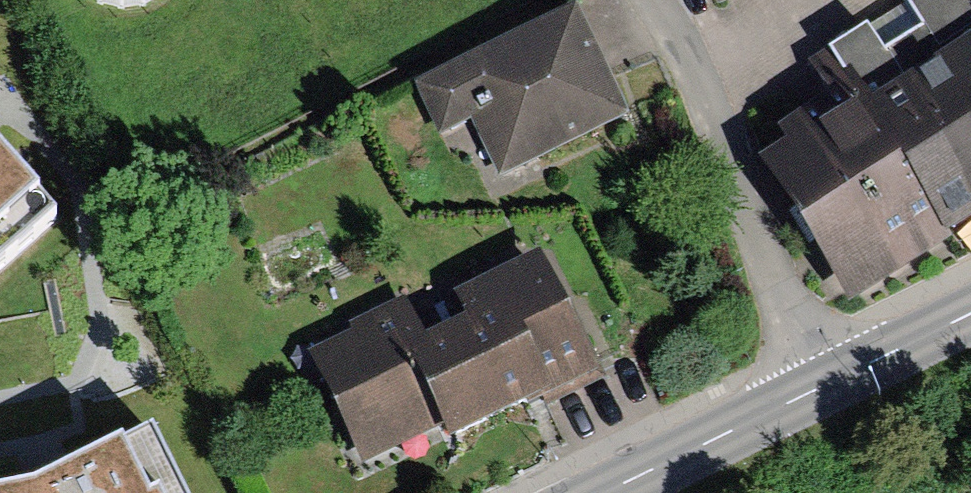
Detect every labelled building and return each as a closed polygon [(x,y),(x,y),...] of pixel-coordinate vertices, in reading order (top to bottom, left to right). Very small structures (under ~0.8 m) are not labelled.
[(761,168),(844,308),(948,247),(942,236),(970,218),(970,0),(899,0),(921,37),(886,58),(868,28),(805,65),(828,105),(778,134),(789,152),(761,168)] [(576,7),(413,86),(438,137),(471,121),(499,178),(628,115),(576,7)] [(54,215),(0,155),(0,267),(54,215)] [(350,336),(313,353),(363,462),(441,426),(448,442),(544,399),(547,407),(603,382),(543,251),(451,293),(464,320),(428,336),(408,293),(343,322),(350,336)] [(27,492),(181,492),(152,433),(38,491),(27,492)]
